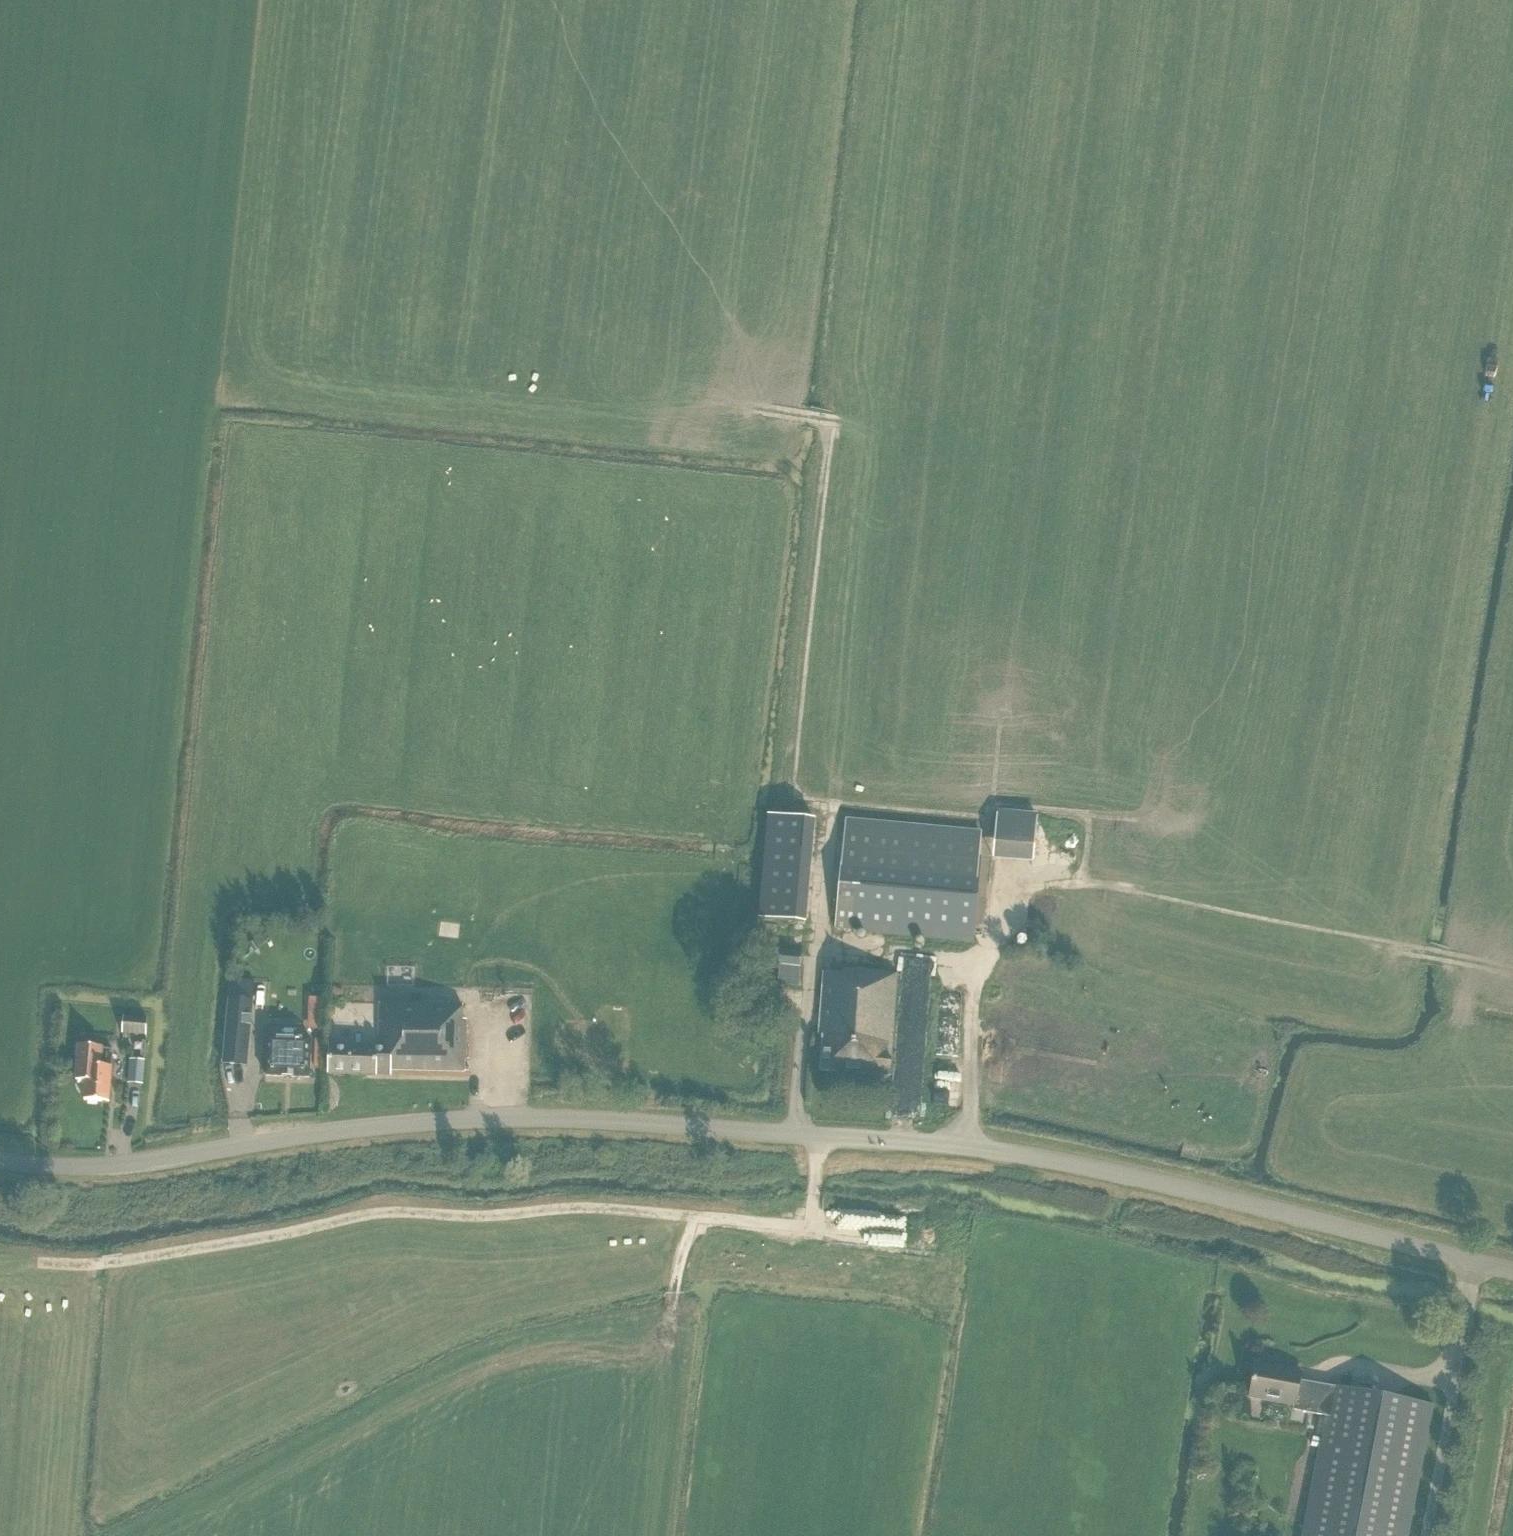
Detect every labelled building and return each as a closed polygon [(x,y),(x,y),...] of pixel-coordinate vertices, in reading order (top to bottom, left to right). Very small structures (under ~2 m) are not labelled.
[(996,810),(992,859),(1033,863),(1037,814),(996,810)] [(770,814),(760,919),(804,923),(814,819),(770,814)] [(981,830),(845,818),(835,928),(972,940),(978,880),(977,880),(981,830)] [(780,951),(777,984),(799,986),(801,953),(780,951)] [(889,1075),(897,973),(843,969),(843,973),(824,971),(819,1036),(823,1036),(820,1070),(889,1075)] [(252,1000),(254,980),(230,978),(229,998),(228,998),(222,1063),(247,1065),(253,1000),(252,1000)] [(321,1030),(322,998),(309,997),(308,1030),(321,1030)] [(391,1074),(391,1070),(465,1071),(466,1021),(462,1021),(463,1006),(380,1003),(379,1045),(379,1048),(330,1046),(329,1072),(391,1074)] [(146,1034),(147,1018),(123,1016),(122,1032),(146,1034)] [(266,1076),(309,1077),(311,1041),(267,1039),(266,1076)] [(79,1045),(76,1080),(86,1081),(84,1100),(109,1102),(112,1067),(111,1067),(113,1050),(102,1049),(102,1047),(79,1045)] [(127,1081),(142,1082),(144,1059),(128,1058),(127,1081)] [(1434,1406),(1331,1386),(1330,1390),(1299,1384),(1301,1372),(1256,1364),(1249,1397),(1293,1406),(1292,1410),(1325,1416),(1302,1535),(1408,1535),(1434,1406)]
